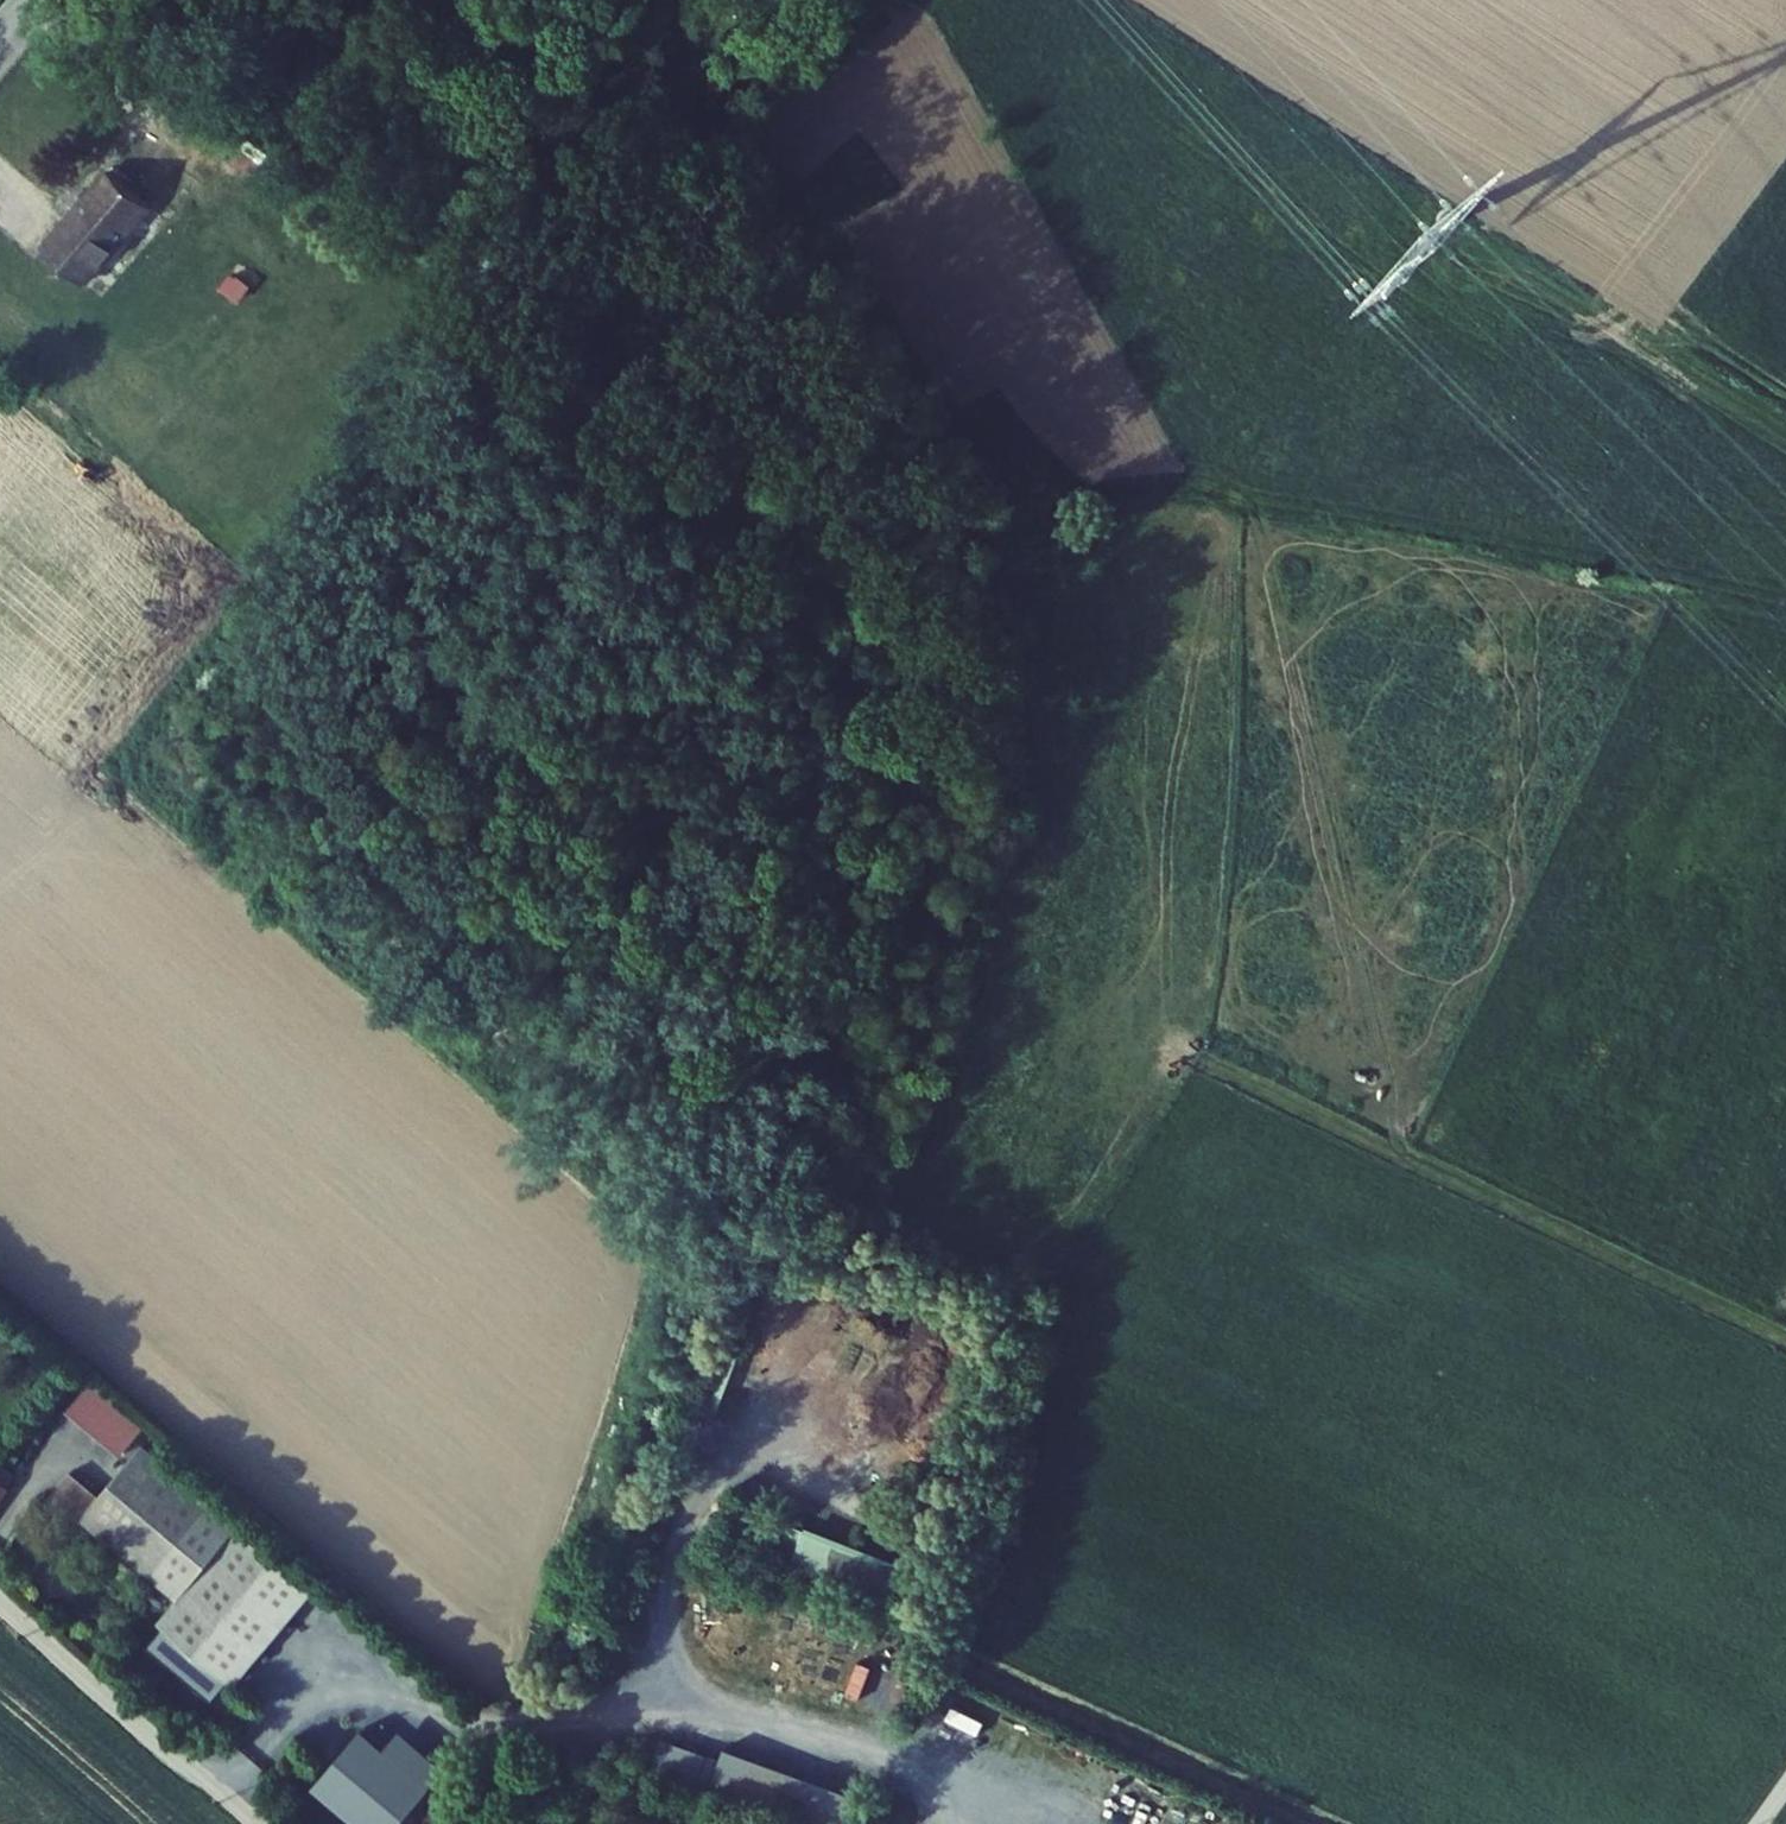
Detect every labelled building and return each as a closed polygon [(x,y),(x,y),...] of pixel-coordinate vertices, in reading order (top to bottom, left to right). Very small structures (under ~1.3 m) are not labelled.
[(31,237),(74,274),(144,195),(101,157),(31,237)] [(90,1377),(67,1406),(123,1452),(147,1424),(90,1377)] [(322,1572),(148,1431),(105,1482),(76,1459),(52,1488),(81,1512),(86,1507),(183,1585),(164,1609),(241,1671),(322,1572)] [(0,1444),(0,1471),(8,1478),(21,1461),(0,1444)] [(0,1471),(0,1488),(8,1478),(0,1471)] [(739,1499),(727,1532),(789,1554),(801,1522),(739,1499)] [(809,1521),(791,1562),(892,1604),(909,1563),(809,1521)] [(392,1750),(463,1783),(479,1750),(408,1716),(392,1750)] [(399,1823),(401,1823),(423,1798),(357,1743),(334,1769),(399,1823)]
